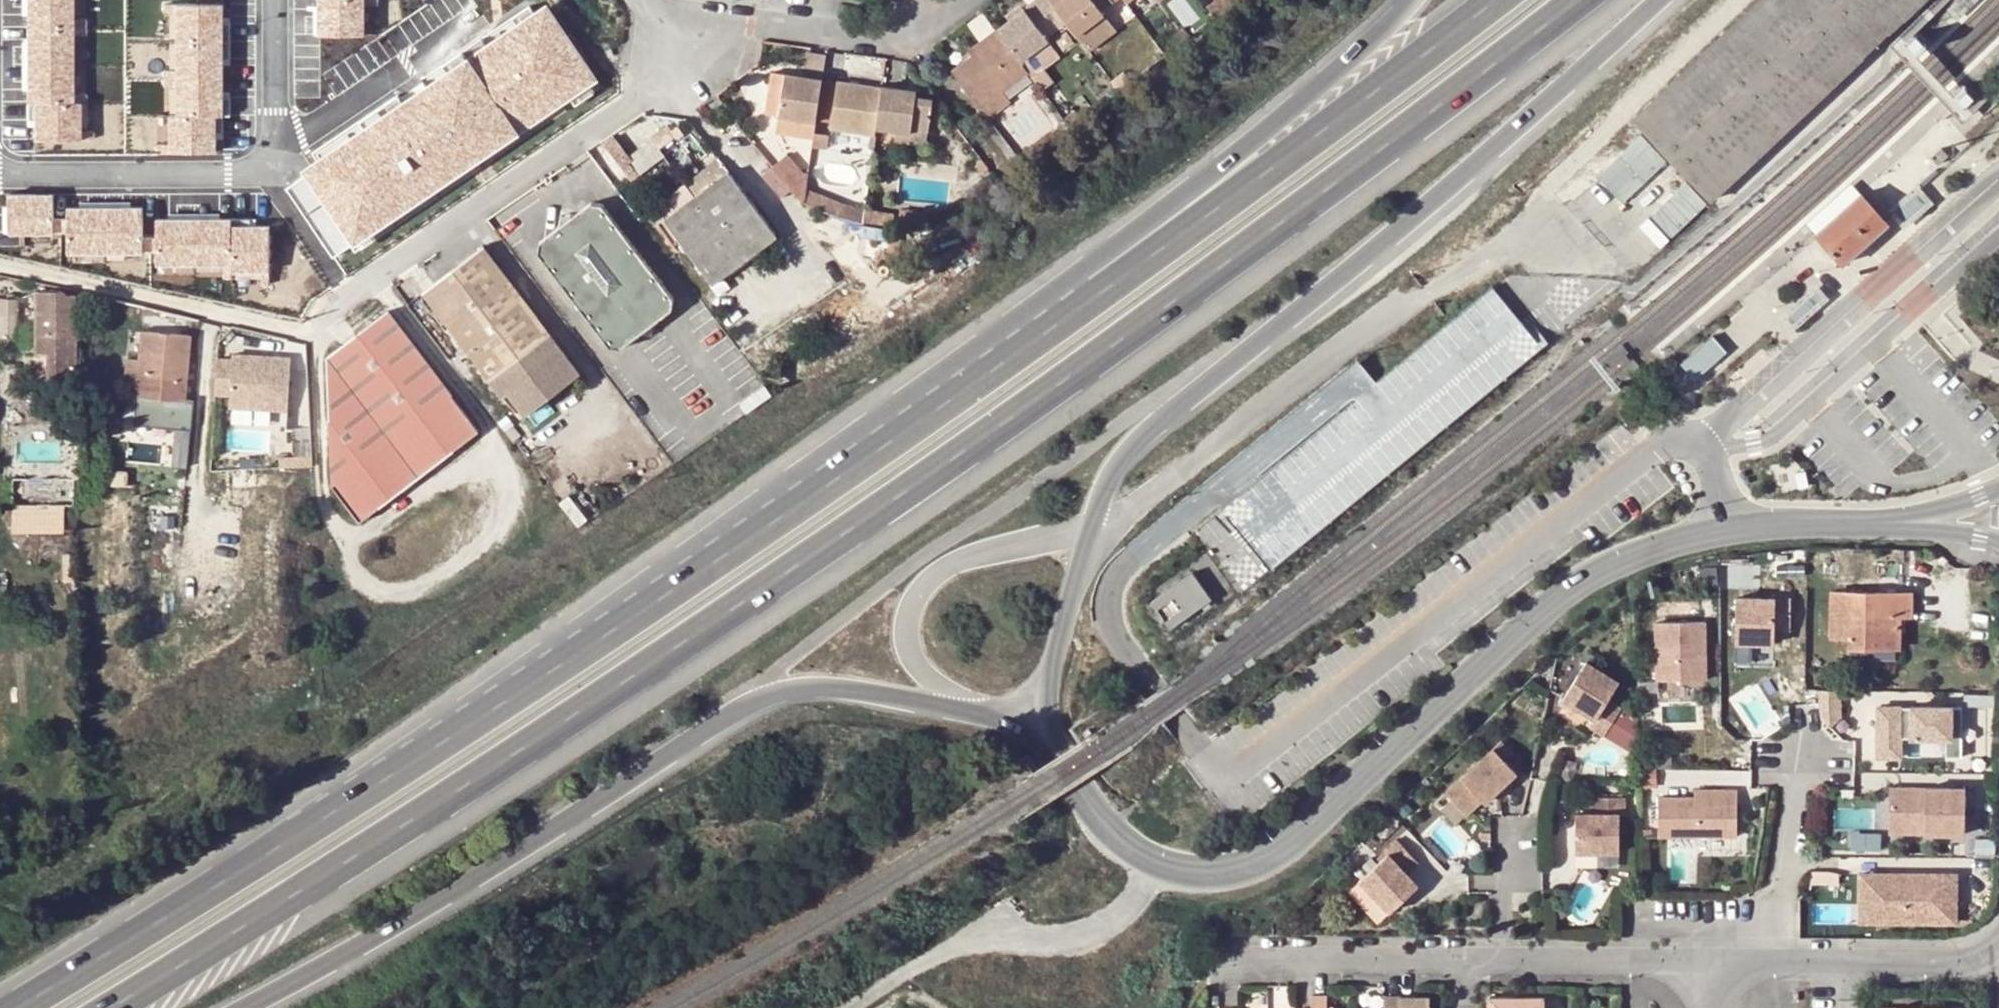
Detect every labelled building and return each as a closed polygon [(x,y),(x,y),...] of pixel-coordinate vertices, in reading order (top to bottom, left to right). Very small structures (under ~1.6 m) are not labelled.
[(71,0),(22,0),(22,138),(71,138),(71,0)] [(364,0),(318,0),(317,33),(364,34),(364,0)] [(347,93),(485,0),(435,0),(332,70),(347,93)] [(499,0),(485,0),(347,93),(422,203),(558,109),(556,84),(499,0)] [(1052,33),(1066,22),(1049,0),(1035,0),(1030,4),(1052,33)] [(1066,22),(1076,35),(1103,14),(1100,12),(1112,2),(1110,0),(1049,0),(1066,22)] [(1635,120),(1712,201),(1924,0),(1762,0),(1635,120)] [(1949,6),(1960,17),(1978,0),(1956,0),(1949,6)] [(219,154),(218,3),(168,3),(169,154),(219,154)] [(1045,38),(1052,33),(1030,4),(1023,9),(1045,38)] [(1048,42),(1045,38),(1023,9),(996,30),(1020,62),(1048,42)] [(1089,53),(1116,32),(1103,14),(1076,35),(1089,53)] [(969,51),(973,56),(966,60),(952,70),(979,107),(1002,91),(1027,72),(1020,62),(996,30),(969,51)] [(1910,51),(1915,57),(1923,49),(1914,39),(1906,47),(1910,51)] [(1059,57),(1048,42),(1020,62),(1027,72),(1032,78),(1059,57)] [(962,56),(966,60),(973,56),(969,51),(962,56)] [(815,137),(823,77),(786,71),(785,73),(773,71),(766,113),(779,115),(776,131),(815,137)] [(837,83),(832,131),(875,135),(875,126),(881,87),(837,83)] [(556,84),(558,109),(569,102),(556,84)] [(916,96),(901,94),(901,89),(881,87),(875,126),(896,128),(928,132),(933,99),(916,96)] [(988,117),(1010,101),(1002,91),(979,107),(988,117)] [(1963,104),(1966,108),(1974,101),(1965,92),(1957,99),(1963,104)] [(725,106),(718,99),(705,109),(711,116),(725,106)] [(673,131),(688,121),(686,117),(666,115),(666,125),(670,130),(671,129),(673,131)] [(1051,129),(1060,143),(1074,133),(1064,120),(1051,129)] [(926,145),(928,132),(896,128),(894,141),(926,145)] [(664,144),(676,135),(673,131),(671,129),(670,130),(659,138),(664,144)] [(1041,157),(1060,143),(1051,129),(1031,144),(1041,157)] [(1937,164),(1947,155),(1941,148),(1931,157),(1937,164)] [(806,200),(809,173),(805,171),(789,152),(771,166),(773,170),(803,199),(806,200)] [(986,166),(981,160),(974,166),(979,173),(986,166)] [(752,239),(734,176),(731,171),(666,221),(714,284),(751,256),(752,239)] [(156,265),(153,172),(113,174),(116,236),(117,266),(156,265)] [(751,256),(779,234),(734,176),(752,239),(751,256)] [(1810,219),(1819,229),(1865,187),(1856,177),(1810,219)] [(1890,214),(1865,187),(1844,206),(1819,229),(1847,259),(1872,236),(1893,217),(1890,214)] [(1921,204),(1928,198),(1919,188),(1912,194),(1921,204)] [(1907,217),(1921,204),(1912,194),(1905,199),(1897,207),(1907,217)] [(593,203),(574,217),(565,225),(569,291),(612,347),(622,349),(639,336),(656,323),(673,310),(674,298),(604,205),(593,203)] [(862,221),(864,208),(844,203),(842,214),(862,221)] [(931,225),(933,210),(900,207),(899,213),(898,226),(923,228),(931,225)] [(898,226),(899,213),(864,208),(862,221),(898,226)] [(564,215),(565,225),(574,217),(564,215)] [(565,225),(558,230),(541,242),(541,253),(569,291),(565,225)] [(884,261),(888,241),(865,237),(862,257),(884,261)] [(418,290),(513,419),(578,372),(483,242),(418,290)] [(75,379),(73,293),(65,294),(64,290),(36,290),(34,351),(47,350),(47,379),(75,379)] [(1828,301),(1818,290),(1804,303),(1788,317),(1785,319),(1795,330),(1828,301)] [(17,300),(0,299),(0,338),(15,338),(17,300)] [(354,340),(418,352),(389,314),(354,340)] [(656,323),(639,336),(655,337),(656,323)] [(183,401),(190,336),(140,331),(137,358),(126,357),(123,395),(135,396),(183,401)] [(1727,354),(1711,337),(1680,365),(1696,383),(1727,354)] [(15,338),(0,338),(0,353),(15,354),(15,338)] [(361,524),(480,434),(418,352),(354,340),(328,359),(333,489),(361,524)] [(270,370),(277,371),(278,345),(235,341),(231,387),(258,389),(260,369),(270,370)] [(268,391),(270,370),(260,369),(258,389),(268,391)] [(182,416),(183,401),(135,396),(134,412),(182,416)] [(46,517),(46,506),(21,506),(21,516),(46,517)] [(1170,627),(1212,598),(1193,571),(1151,600),(1170,627)] [(1832,593),(1831,637),(1847,637),(1848,647),(1851,647),(1896,648),(1898,648),(1899,633),(1899,616),(1904,616),(1910,616),(1910,596),(1832,593)] [(1733,600),(1732,645),(1771,646),(1772,630),(1787,630),(1787,601),(1733,600)] [(1653,626),(1655,683),(1705,681),(1702,624),(1653,626)] [(1607,699),(1619,681),(1585,661),(1562,698),(1594,718),(1589,727),(1603,736),(1621,708),(1607,699)] [(1840,692),(1816,692),(1819,715),(1829,726),(1839,716),(1840,692)] [(1877,707),(1877,758),(1901,758),(1901,738),(1946,738),(1946,759),(1961,759),(1962,708),(1877,707)] [(1639,719),(1621,708),(1603,736),(1642,760),(1639,719)] [(1512,749),(1503,739),(1446,793),(1466,814),(1482,800),(1484,803),(1517,772),(1502,757),(1512,749)] [(1963,789),(1889,789),(1889,834),(1963,834),(1963,789)] [(1696,800),(1659,800),(1658,838),(1737,839),(1737,792),(1708,791),(1708,801),(1696,800)] [(1708,801),(1708,791),(1695,792),(1696,800),(1708,801)] [(1625,797),(1591,796),(1591,812),(1575,812),(1575,853),(1619,854),(1619,812),(1625,812),(1625,797)] [(1420,868),(1400,845),(1361,881),(1390,912),(1420,885),(1411,876),(1420,868)] [(1874,921),(1874,873),(1861,873),(1860,921),(1874,921)] [(1955,875),(1874,873),(1874,921),(1955,923),(1955,875)] [(1390,912),(1361,881),(1349,890),(1380,922),(1390,912)] [(1327,998),(1311,997),(1311,1007),(1326,1007),(1327,998)] [(1400,998),(1384,998),(1384,1007),(1400,1007),(1400,998)] [(1400,1007),(1429,1007),(1429,998),(1400,998),(1400,1007)] [(1490,998),(1490,1007),(1544,1007),(1544,999),(1490,998)]
